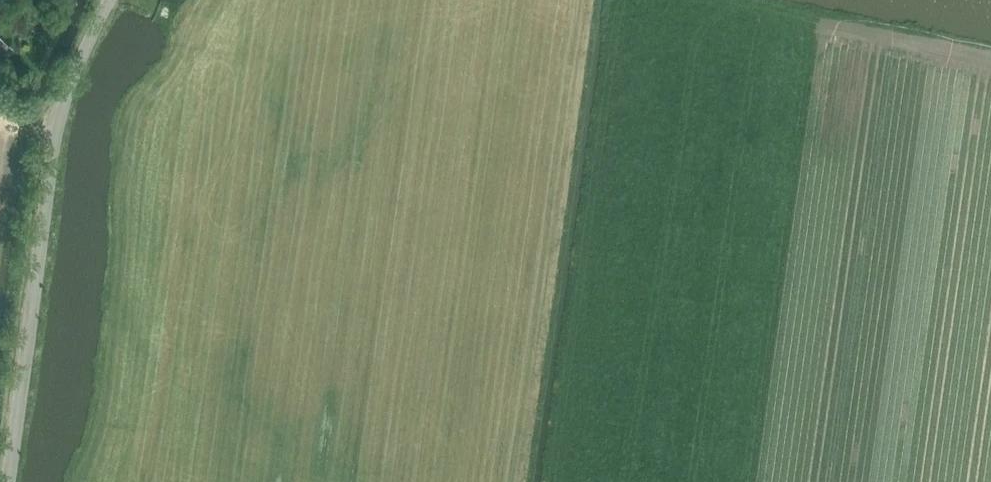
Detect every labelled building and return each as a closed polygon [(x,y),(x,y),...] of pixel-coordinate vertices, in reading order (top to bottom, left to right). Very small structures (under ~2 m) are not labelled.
[(1,61),(11,51),(0,40),(0,61),(1,61)]
